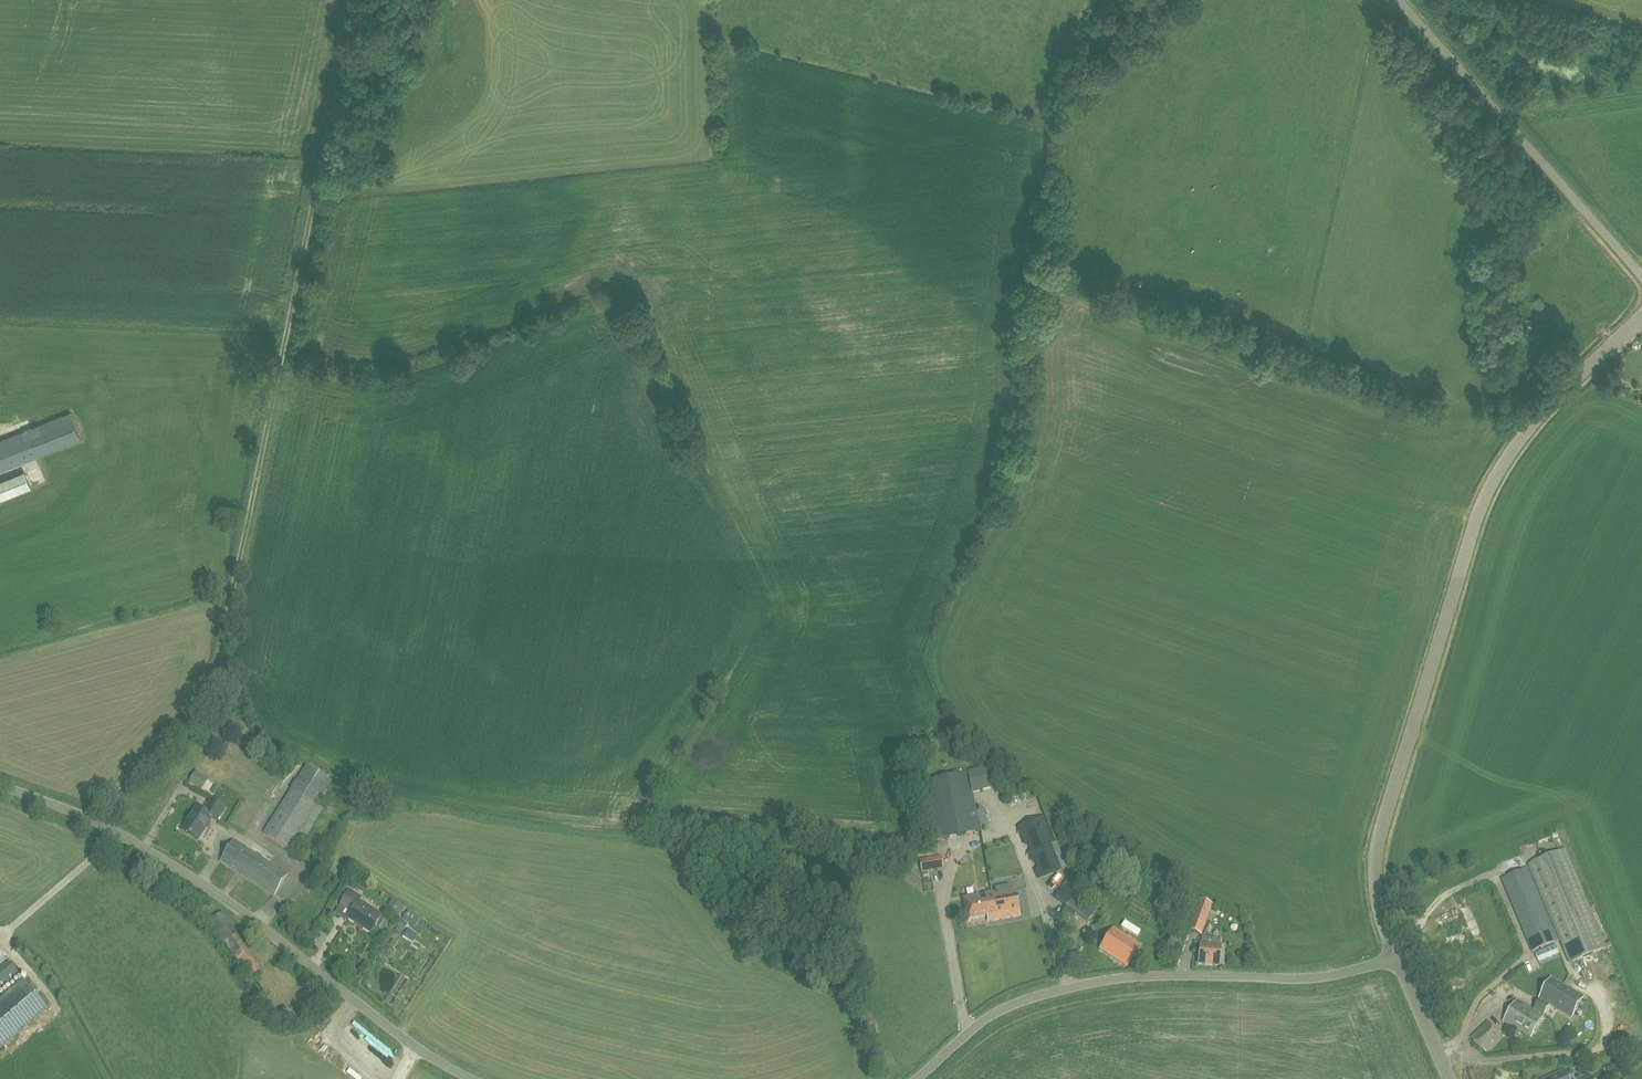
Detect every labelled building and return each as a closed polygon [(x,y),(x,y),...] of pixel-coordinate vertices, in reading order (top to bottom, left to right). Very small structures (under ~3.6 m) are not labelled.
[(1537,239),(1523,248),(1527,254),(1541,245),(1537,239)] [(71,412),(30,429),(31,432),(24,435),(23,431),(0,440),(0,470),(81,438),(71,412)] [(30,488),(25,473),(0,483),(0,500),(30,488)] [(307,765),(291,789),(316,805),(331,780),(307,765)] [(988,768),(968,773),(973,793),(993,788),(988,768)] [(922,782),(922,785),(935,841),(981,830),(973,793),(968,773),(968,771),(922,782)] [(258,800),(265,807),(278,792),(270,785),(258,800)] [(316,805),(291,789),(264,833),(288,848),(316,805)] [(217,820),(225,808),(211,799),(204,811),(196,807),(181,830),(197,840),(212,817),(217,820)] [(1042,818),(1019,827),(1029,854),(1032,853),(1042,879),(1059,873),(1048,846),(1052,845),(1042,818)] [(275,894),(288,874),(234,840),(221,860),(275,894)] [(1606,949),(1565,850),(1529,865),(1569,962),(1570,964),(1606,949)] [(921,872),(943,868),(941,855),(919,859),(921,872)] [(1528,868),(1502,878),(1532,950),(1559,940),(1528,868)] [(1078,889),(1073,896),(1062,888),(1056,898),(1088,921),(1095,911),(1083,904),(1088,897),(1078,889)] [(371,933),(377,924),(380,926),(384,919),(381,917),(382,916),(359,901),(361,897),(349,890),(341,903),(352,911),(348,918),(371,933)] [(990,921),(1019,916),(1015,890),(965,899),(968,919),(989,916),(990,921)] [(1211,912),(1203,909),(1206,902),(1199,899),(1191,919),(1206,925),(1211,912)] [(409,934),(416,939),(421,933),(415,928),(409,934)] [(1127,965),(1139,947),(1112,930),(1101,948),(1127,965)] [(1218,965),(1220,945),(1200,943),(1198,963),(1218,965)] [(1556,945),(1536,953),(1539,962),(1560,953),(1556,945)] [(19,975),(6,960),(0,965),(0,991),(19,975)] [(1517,1000),(1503,1021),(1531,1037),(1544,1015),(1549,1005),(1571,1017),(1584,996),(1551,978),(1538,999),(1539,999),(1533,1009),(1530,1007),(1517,1000)] [(25,982),(12,993),(36,1018),(47,1008),(25,982)] [(36,1018),(12,993),(2,1001),(0,999),(0,1048),(36,1018)] [(1487,1053),(1504,1036),(1488,1021),(1471,1038),(1487,1053)] [(355,1044),(369,1053),(377,1039),(363,1031),(355,1044)] [(327,1048),(319,1039),(314,1043),(322,1052),(327,1048)] [(1627,1044),(1619,1046),(1620,1052),(1629,1050),(1627,1044)] [(338,1055),(334,1060),(347,1070),(351,1065),(338,1055)] [(1623,1069),(1620,1063),(1606,1069),(1609,1075),(1623,1069)] [(1545,1078),(1569,1078),(1565,1070),(1545,1078)]
